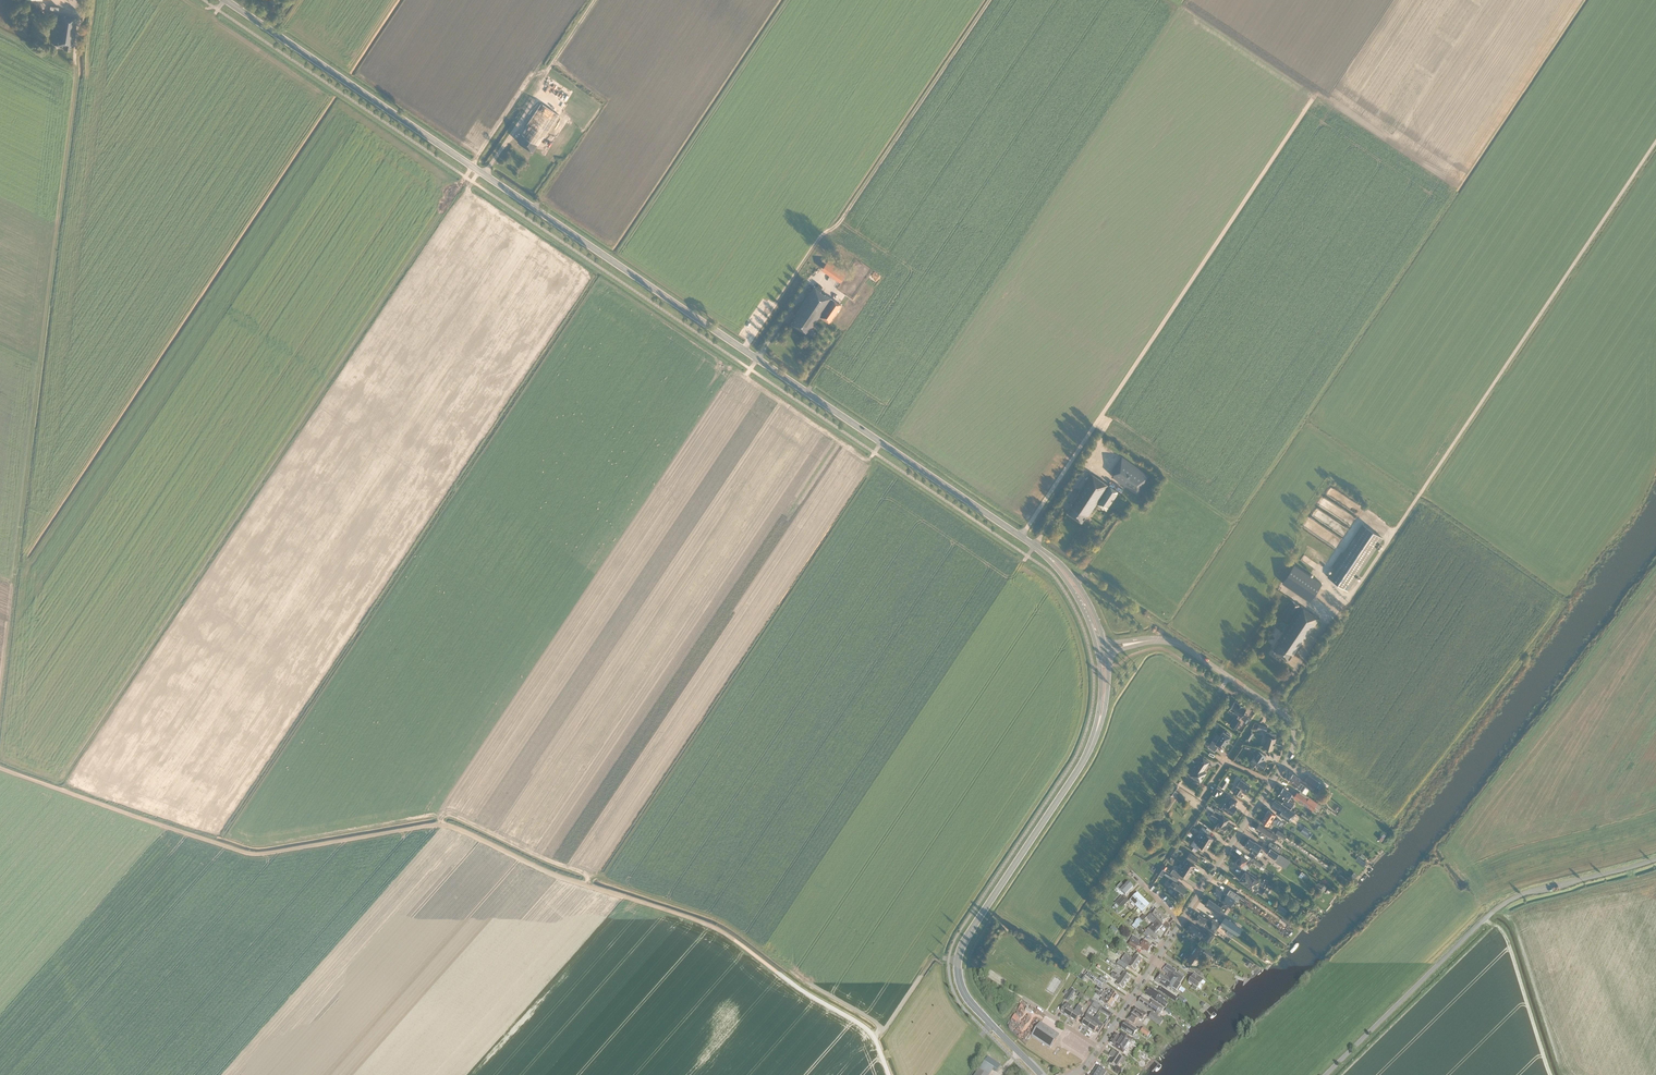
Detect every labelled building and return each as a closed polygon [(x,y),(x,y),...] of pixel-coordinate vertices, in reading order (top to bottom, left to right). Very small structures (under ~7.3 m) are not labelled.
[(51,13),(50,21),(57,22),(58,14),(51,13)] [(59,15),(55,44),(65,46),(64,49),(70,50),(71,44),(73,45),(77,18),(59,15)] [(537,145),(538,146),(559,115),(541,103),(521,134),(522,135),(518,142),(521,144),(519,146),(523,148),(524,146),(532,152),(537,145)] [(836,277),(841,280),(845,273),(840,270),(836,277)] [(813,330),(811,329),(820,317),(829,323),(841,305),(814,287),(793,317),(795,318),(791,324),(806,334),(806,333),(809,336),(813,330)] [(1113,469),(1112,476),(1138,494),(1151,476),(1122,456),(1113,469)] [(1119,492),(1109,485),(1091,474),(1071,504),(1072,505),(1068,512),(1082,522),(1087,515),(1089,516),(1107,489),(1108,489),(1098,504),(1107,510),(1119,492)] [(1358,574),(1382,538),(1363,526),(1338,563),(1337,563),(1328,577),(1347,591),(1358,574)] [(1331,556),(1334,551),(1308,537),(1306,542),(1331,556)] [(1282,582),(1309,601),(1313,597),(1322,583),(1294,565),(1282,582)] [(1293,654),(1295,655),(1319,619),(1302,607),(1303,606),(1301,605),(1300,606),(1292,601),(1280,619),(1289,624),(1300,608),(1300,609),(1273,649),(1274,650),(1274,651),(1283,657),(1282,659),(1282,660),(1284,661),(1285,661),(1287,659),(1289,660),(1293,654)] [(1238,703),(1234,700),(1229,708),(1239,715),(1236,718),(1234,717),(1229,724),(1236,728),(1240,721),(1238,719),(1241,716),(1246,708),(1242,706),(1242,705),(1238,703)] [(1213,740),(1210,744),(1217,748),(1219,745),(1223,748),(1231,736),(1230,735),(1231,734),(1227,732),(1226,733),(1224,731),(1216,742),(1213,740)] [(1265,735),(1268,736),(1265,747),(1273,749),(1274,745),(1275,742),(1276,738),(1275,738),(1276,734),(1266,731),(1265,735)] [(1250,762),(1261,769),(1266,762),(1263,760),(1266,755),(1259,751),(1256,755),(1255,755),(1250,762)] [(1201,781),(1207,772),(1203,770),(1204,769),(1204,767),(1208,761),(1203,757),(1197,766),(1197,767),(1194,772),(1193,772),(1191,776),(1194,778),(1195,777),(1201,781)] [(1293,773),(1289,780),(1297,786),(1296,787),(1302,791),(1306,786),(1300,782),(1302,779),(1293,773)] [(1305,780),(1315,787),(1319,782),(1309,775),(1305,780)] [(1224,779),(1220,785),(1225,789),(1229,782),(1224,779)] [(1233,792),(1239,796),(1242,791),(1246,793),(1251,786),(1241,780),(1236,787),(1233,792)] [(1151,814),(1156,817),(1171,794),(1173,795),(1179,786),(1173,782),(1151,814)] [(1283,787),(1278,795),(1284,799),(1281,803),(1290,809),(1294,803),(1288,799),(1292,794),(1283,787)] [(1298,791),(1294,797),(1313,810),(1316,806),(1320,809),(1322,806),(1301,791),(1299,793),(1298,791)] [(1325,795),(1320,791),(1317,795),(1322,799),(1325,795)] [(1231,796),(1228,801),(1227,801),(1222,807),(1232,814),(1237,807),(1234,805),(1238,800),(1231,796)] [(1296,813),(1290,809),(1287,807),(1283,804),(1282,805),(1275,800),(1274,802),(1273,803),(1272,804),(1272,805),(1272,806),(1278,811),(1277,813),(1290,822),(1296,813)] [(1215,822),(1217,824),(1216,827),(1224,832),(1228,825),(1226,824),(1229,819),(1223,815),(1222,817),(1219,815),(1220,813),(1215,809),(1213,811),(1211,815),(1217,819),(1215,822)] [(1269,810),(1265,815),(1272,820),(1274,817),(1276,818),(1277,816),(1269,810)] [(1270,823),(1272,820),(1265,815),(1262,821),(1272,828),(1273,825),(1270,823)] [(1275,841),(1278,837),(1260,824),(1256,829),(1269,838),(1269,837),(1275,841)] [(1197,836),(1202,839),(1210,844),(1214,838),(1208,835),(1210,831),(1203,826),(1197,836)] [(1311,830),(1304,826),(1302,830),(1308,834),(1311,830)] [(1276,833),(1289,842),(1291,840),(1290,839),(1291,838),(1278,829),(1276,833)] [(1207,850),(1210,844),(1202,839),(1200,842),(1195,839),(1191,845),(1198,849),(1201,846),(1207,850)] [(1257,854),(1262,846),(1257,843),(1256,843),(1255,842),(1250,839),(1245,847),(1257,854)] [(1309,852),(1291,840),(1289,843),(1307,855),(1309,852)] [(1283,849),(1275,843),(1272,847),(1280,852),(1283,849)] [(1279,854),(1271,848),(1267,854),(1275,860),(1279,854)] [(1190,852),(1187,857),(1195,863),(1199,858),(1190,852)] [(1329,870),(1331,867),(1310,852),(1308,855),(1329,870)] [(1277,861),(1287,868),(1292,860),(1282,853),(1277,861)] [(1249,866),(1252,862),(1241,855),(1239,858),(1238,857),(1237,859),(1236,860),(1235,861),(1235,862),(1235,863),(1242,868),(1245,863),(1249,866)] [(1192,868),(1195,863),(1187,857),(1183,862),(1185,863),(1183,866),(1181,864),(1180,866),(1182,868),(1191,874),(1194,869),(1192,868)] [(1248,860),(1260,868),(1262,865),(1251,857),(1248,860)] [(1188,878),(1191,874),(1182,868),(1180,870),(1178,869),(1177,871),(1179,872),(1188,878)] [(1247,869),(1246,871),(1246,870),(1239,879),(1253,889),(1252,891),(1256,893),(1258,891),(1262,893),(1269,884),(1265,881),(1263,883),(1260,881),(1256,878),(1257,877),(1247,869)] [(1350,880),(1333,869),(1331,872),(1348,883),(1350,880)] [(1182,895),(1187,888),(1180,883),(1179,884),(1176,883),(1179,879),(1172,874),(1168,881),(1171,883),(1169,887),(1175,890),(1173,893),(1178,896),(1180,893),(1182,895)] [(1117,887),(1120,890),(1125,895),(1133,887),(1128,882),(1124,886),(1121,883),(1117,887)] [(1317,884),(1323,887),(1322,889),(1324,891),(1327,887),(1319,882),(1317,884)] [(1229,906),(1236,895),(1229,890),(1225,897),(1223,895),(1225,892),(1222,891),(1217,888),(1213,893),(1217,896),(1216,897),(1229,906)] [(1130,901),(1136,907),(1143,900),(1137,894),(1130,901)] [(1116,908),(1126,898),(1124,896),(1123,897),(1122,896),(1114,903),(1116,904),(1114,906),(1116,908)] [(1129,901),(1126,898),(1116,908),(1117,909),(1114,913),(1117,915),(1125,907),(1124,906),(1129,901)] [(1220,909),(1221,907),(1217,904),(1209,899),(1205,905),(1213,910),(1215,907),(1219,910),(1220,909)] [(1149,906),(1143,900),(1136,907),(1142,913),(1149,906)] [(1289,910),(1280,904),(1276,909),(1285,915),(1289,910)] [(1147,917),(1153,923),(1157,920),(1157,921),(1162,916),(1157,911),(1155,913),(1153,911),(1147,917)] [(1205,917),(1204,918),(1199,914),(1195,920),(1201,923),(1201,924),(1204,926),(1207,928),(1214,933),(1220,924),(1213,920),(1210,924),(1210,923),(1209,924),(1207,922),(1209,920),(1205,917)] [(1135,929),(1146,917),(1144,915),(1140,919),(1139,918),(1131,926),(1135,929)] [(1157,920),(1153,923),(1146,931),(1144,933),(1147,936),(1149,934),(1155,940),(1158,936),(1152,931),(1160,923),(1162,925),(1167,921),(1162,916),(1157,921),(1157,920)] [(1225,918),(1221,924),(1236,933),(1240,927),(1225,918)] [(1195,936),(1199,938),(1201,935),(1205,937),(1204,937),(1210,941),(1214,935),(1209,931),(1207,934),(1203,932),(1204,932),(1192,924),(1191,925),(1190,925),(1189,926),(1188,927),(1188,929),(1187,930),(1191,933),(1192,934),(1192,935),(1194,936),(1195,936)] [(1112,926),(1108,930),(1114,935),(1118,930),(1112,926)] [(1143,940),(1142,942),(1133,936),(1127,945),(1135,950),(1138,946),(1147,952),(1149,952),(1150,950),(1149,949),(1151,946),(1143,940)] [(1210,958),(1213,953),(1205,947),(1204,949),(1197,944),(1188,959),(1195,964),(1203,953),(1210,958)] [(1135,955),(1133,958),(1119,950),(1118,952),(1138,965),(1142,959),(1135,955)] [(1134,971),(1138,965),(1118,952),(1116,954),(1130,963),(1127,966),(1134,971)] [(1168,974),(1166,977),(1175,983),(1176,982),(1179,984),(1183,977),(1175,972),(1176,971),(1167,965),(1165,968),(1164,967),(1163,970),(1166,973),(1168,974)] [(1123,973),(1121,976),(1117,973),(1117,974),(1113,972),(1112,974),(1126,983),(1130,977),(1123,973)] [(1096,978),(1095,977),(1089,973),(1087,975),(1090,978),(1093,981),(1093,980),(1095,980),(1094,982),(1101,987),(1104,983),(1096,978)] [(1180,984),(1179,984),(1176,982),(1175,983),(1166,977),(1161,974),(1160,973),(1155,981),(1167,989),(1168,987),(1171,989),(1172,988),(1176,990),(1180,984)] [(1194,973),(1188,982),(1193,985),(1191,987),(1191,988),(1192,987),(1196,990),(1197,988),(1203,979),(1194,973)] [(1122,989),(1126,983),(1112,974),(1110,976),(1114,978),(1114,979),(1118,981),(1115,985),(1122,989)] [(1095,989),(1100,992),(1114,1002),(1118,996),(1109,990),(1107,990),(1106,992),(1097,986),(1095,989)] [(1175,1002),(1177,998),(1160,987),(1158,990),(1175,1002)] [(1167,1003),(1164,1001),(1166,999),(1159,994),(1150,988),(1149,989),(1147,988),(1145,992),(1147,993),(1146,994),(1155,1000),(1154,1001),(1164,1008),(1167,1003)] [(1111,1008),(1114,1002),(1100,992),(1098,995),(1106,1000),(1104,1003),(1111,1008)] [(1152,1000),(1150,1003),(1141,997),(1138,1002),(1158,1016),(1163,1008),(1152,1000)] [(1064,1014),(1070,1018),(1074,1012),(1073,1012),(1069,1009),(1071,1006),(1066,1003),(1061,1011),(1064,1013),(1064,1014)] [(1075,1009),(1073,1012),(1074,1012),(1070,1018),(1076,1022),(1079,1019),(1080,1020),(1083,1014),(1082,1013),(1081,1012),(1081,1011),(1081,1010),(1082,1010),(1082,1008),(1078,1005),(1075,1009)] [(1103,1006),(1100,1010),(1111,1017),(1113,1013),(1103,1006)] [(1142,1021),(1146,1014),(1142,1011),(1141,1012),(1135,1008),(1127,1020),(1133,1024),(1138,1018),(1142,1021)] [(1163,1021),(1152,1012),(1148,1018),(1159,1026),(1163,1021)] [(1082,1024),(1088,1028),(1092,1023),(1091,1022),(1094,1018),(1087,1014),(1082,1020),(1084,1021),(1082,1024)] [(1094,1018),(1091,1022),(1092,1023),(1088,1028),(1094,1033),(1095,1031),(1098,1033),(1103,1026),(1100,1024),(1096,1020),(1094,1018)] [(1060,1035),(1040,1022),(1031,1036),(1050,1049),(1060,1035)] [(1128,1034),(1132,1037),(1137,1030),(1125,1022),(1121,1029),(1128,1034)] [(1184,1030),(1177,1025),(1174,1028),(1181,1034),(1184,1030)] [(1150,1032),(1143,1027),(1140,1032),(1147,1036),(1150,1032)] [(1114,1046),(1113,1047),(1123,1053),(1132,1040),(1122,1033),(1120,1038),(1115,1035),(1109,1043),(1114,1046)] [(1122,1065),(1126,1059),(1112,1050),(1108,1056),(1113,1058),(1112,1060),(1111,1059),(1108,1064),(1116,1069),(1120,1063),(1122,1065)] [(988,1056),(975,1074),(990,1074),(992,1071),(996,1073),(1001,1065),(988,1056)] [(1106,1071),(1097,1065),(1091,1074),(1103,1074),(1106,1071)]
